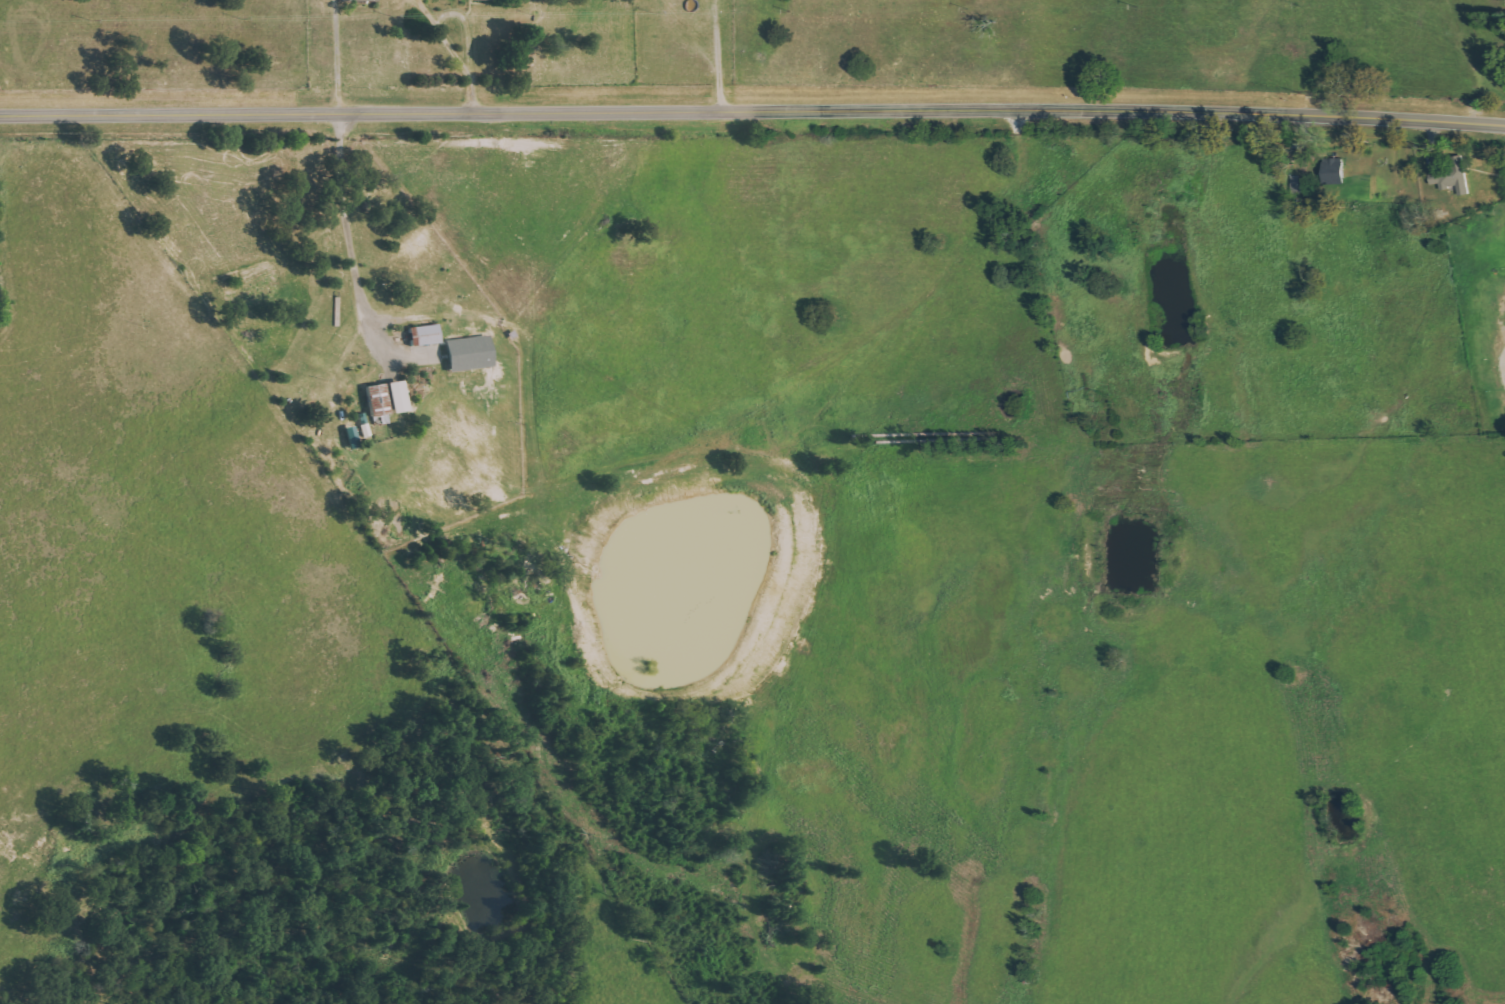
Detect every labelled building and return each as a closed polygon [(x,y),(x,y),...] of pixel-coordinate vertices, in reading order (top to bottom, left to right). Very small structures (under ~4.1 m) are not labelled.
[(1469,193),(1461,156),(1451,158),(1453,168),(1427,173),(1431,191),(1455,186),(1457,196),(1469,193)] [(1321,159),(1320,183),(1343,184),(1343,159),(1321,159)] [(412,342),(439,342),(439,325),(412,326),(412,342)] [(441,341),(446,373),(489,367),(484,335),(441,341)] [(369,417),(402,411),(397,381),(363,387),(369,417)]
